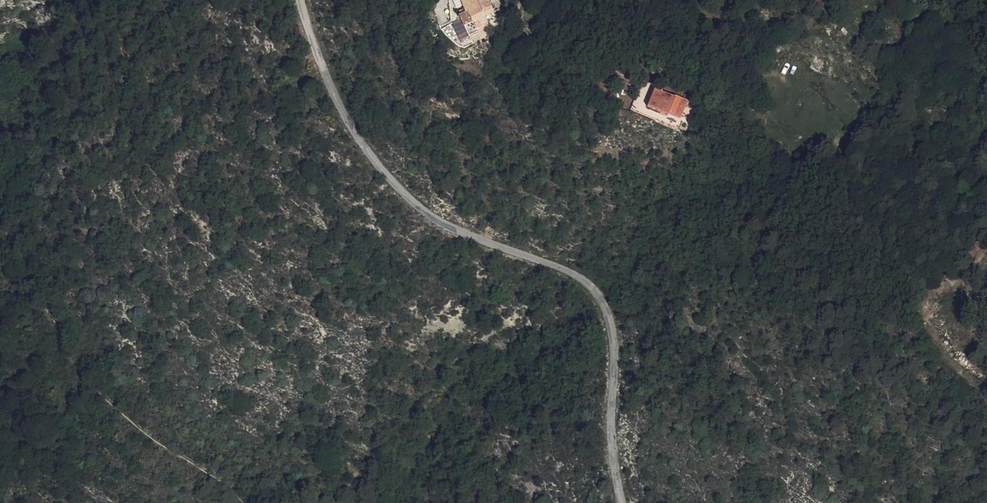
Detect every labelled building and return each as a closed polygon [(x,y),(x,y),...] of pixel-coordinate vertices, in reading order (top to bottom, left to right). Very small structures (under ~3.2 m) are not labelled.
[(470,37),(479,31),(476,29),(485,21),(482,17),(490,9),(483,0),(452,0),(460,13),(462,15),(459,18),(457,19),(470,37)] [(485,21),(476,29),(479,31),(484,37),(492,30),(485,21)] [(670,112),(682,115),(688,97),(676,93),(675,96),(654,90),(649,108),(670,115),(670,112)]
